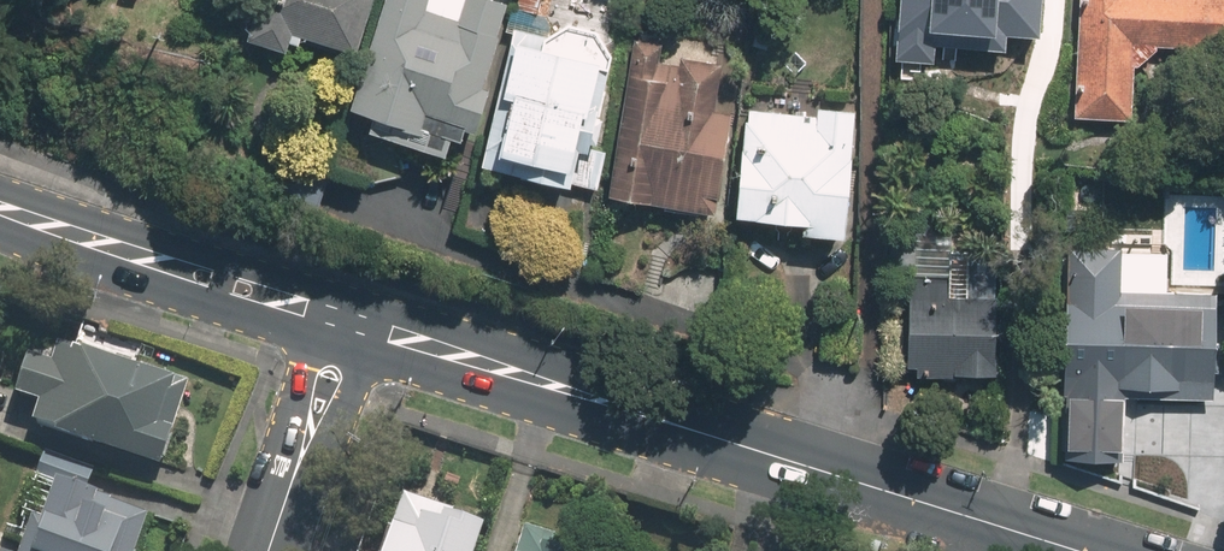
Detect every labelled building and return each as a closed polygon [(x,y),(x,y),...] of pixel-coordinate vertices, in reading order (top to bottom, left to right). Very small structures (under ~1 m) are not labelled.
[(351,61),(372,0),(259,0),(243,47),(283,61),(290,41),(351,61)] [(438,169),(445,150),(455,153),(460,140),(470,143),(484,98),(479,96),(495,43),(492,42),(503,9),(475,0),(464,0),(456,25),(421,14),(426,0),(384,0),(345,119),(368,127),(363,145),(438,169)] [(893,68),(931,71),(932,54),(1003,59),(1004,45),(1036,47),(1040,0),(898,0),(893,68)] [(1128,126),(1131,72),(1135,72),(1153,57),(1154,52),(1223,56),(1223,1),(1210,0),(1078,0),(1072,124),(1128,126)] [(519,25),(491,157),(593,178),(621,47),(519,25)] [(605,203),(709,221),(727,118),(711,116),(719,68),(678,61),(677,71),(656,68),(659,49),(632,44),(605,203)] [(840,248),(854,118),(816,114),(815,130),(788,127),(789,119),(747,114),(746,128),(742,127),(731,228),(798,235),(797,244),(840,248)] [(915,238),(914,268),(909,268),(906,379),(990,381),(992,305),(965,305),(966,265),(949,264),(949,239),(915,238)] [(1219,396),(1220,368),(1223,368),(1223,334),(1221,333),(1223,291),(1127,289),(1128,245),(1071,244),(1067,392),(1219,396)] [(193,389),(65,351),(58,373),(34,366),(22,407),(45,414),(38,436),(64,444),(62,447),(166,478),(193,389)] [(26,550),(146,550),(160,510),(52,474),(26,550)] [(488,516),(458,506),(459,501),(408,485),(387,550),(477,550),(488,516)] [(560,542),(564,529),(532,519),(522,550),(589,550),(560,542)]
